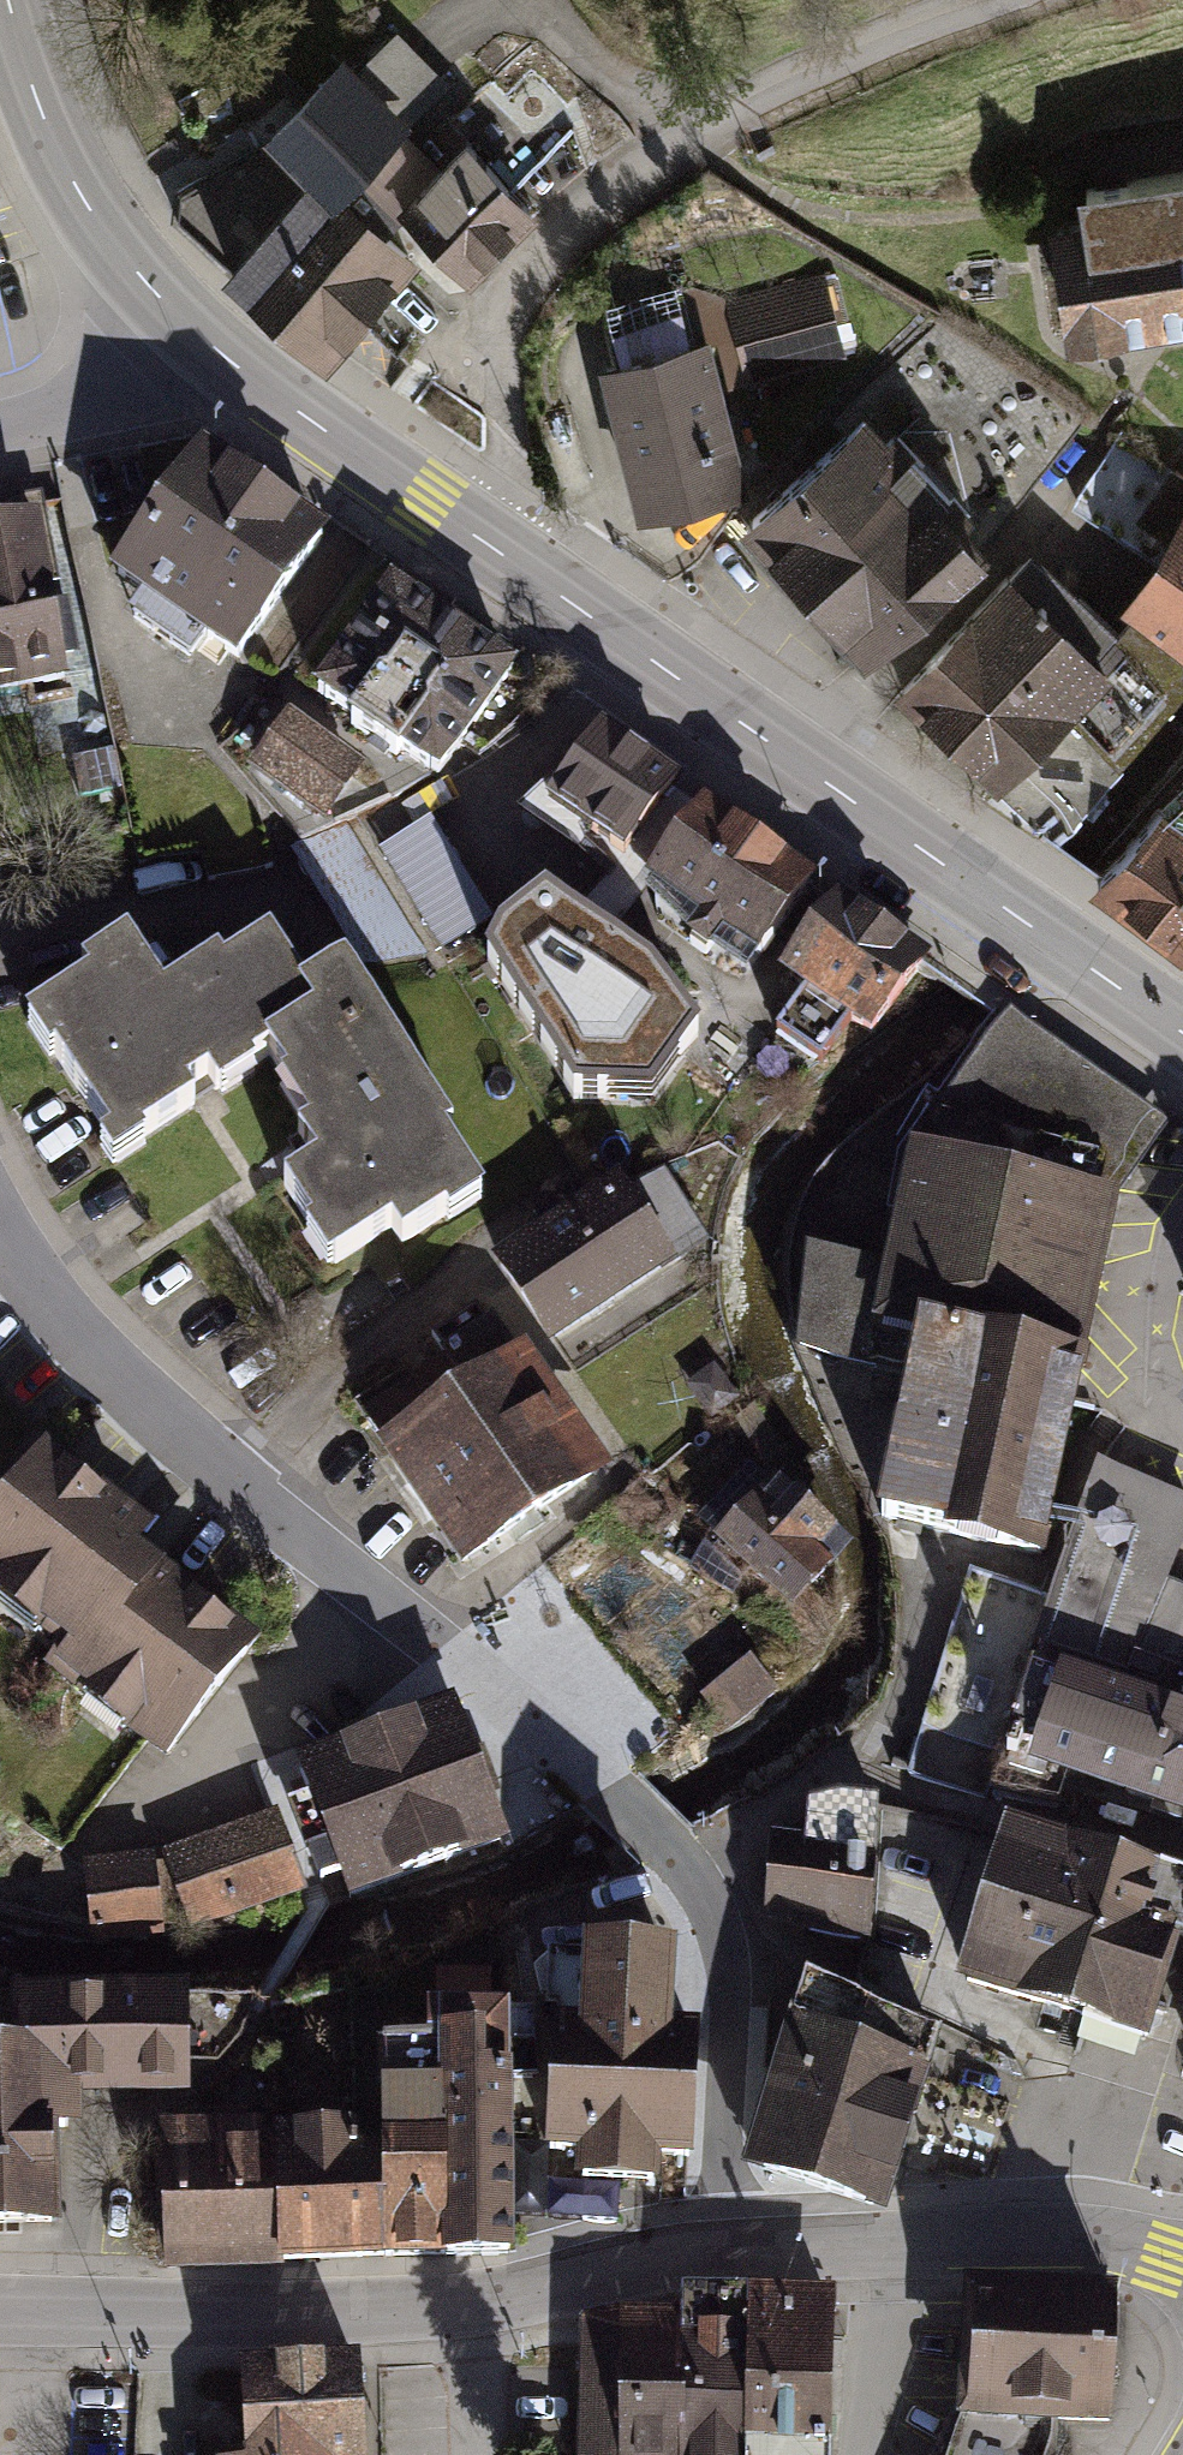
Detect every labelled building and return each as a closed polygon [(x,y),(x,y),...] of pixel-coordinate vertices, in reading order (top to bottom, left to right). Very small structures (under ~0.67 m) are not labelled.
[(394,29),(351,73),(419,139),(462,95),(394,29)] [(341,63),(266,135),(275,143),(182,191),(178,215),(326,356),(420,262),(388,230),(408,212),(399,203),(442,160),(419,139),(351,73),(341,63)] [(408,212),(468,275),(537,207),(468,135),(442,160),(399,203),(408,212)] [(1170,172),(1182,262),(1182,170),(1170,172)] [(1087,184),(1091,213),(1055,219),(1073,334),(1182,317),(1182,262),(1170,172),(1087,184)] [(825,273),(728,299),(751,384),(848,357),(825,273)] [(710,338),(601,368),(642,515),(750,486),(710,338)] [(868,414),(742,525),(865,664),(991,554),(868,414)] [(330,540),(206,453),(116,580),(144,600),(130,621),(191,664),(205,645),(239,669),(330,540)] [(1124,605),(1182,643),(1182,518),(1124,605)] [(0,531),(0,697),(71,683),(39,523),(0,531)] [(901,695),(1055,839),(1182,709),(1182,643),(1124,605),(1036,549),(901,695)] [(517,672),(392,586),(314,698),(439,784),(517,672)] [(365,772),(290,716),(249,771),(324,827),(365,772)] [(683,784),(608,730),(550,811),(626,865),(683,784)] [(113,752),(72,761),(81,801),(122,792),(113,752)] [(1095,890),(1182,952),(1182,795),(1095,890)] [(820,881),(706,804),(638,899),(690,947),(749,982),(820,881)] [(430,821),(380,852),(441,951),(492,921),(430,821)] [(348,825),(292,849),(362,963),(429,955),(348,825)] [(937,960),(842,896),(783,984),(806,999),(780,1037),(824,1067),(848,1032),(876,1051),(937,960)] [(502,938),(488,967),(581,1110),(659,1112),(705,1046),(658,982),(550,904),(502,938)] [(82,987),(44,1011),(68,1048),(52,1059),(109,1147),(133,1132),(142,1146),(195,1111),(188,1101),(198,1094),(209,1087),(206,1082),(243,1058),(254,1075),(271,1063),(291,1092),(299,1087),(327,1130),(300,1147),(304,1152),(317,1173),(283,1195),(312,1239),(328,1229),(348,1260),(390,1233),(401,1250),(447,1220),(438,1206),(471,1184),(444,1142),(452,1137),(347,975),(311,998),(273,940),(225,971),(220,964),(163,1001),(127,945),(76,978),(82,987)] [(1167,1125),(1010,1018),(911,1156),(889,1269),(805,1259),(798,1363),(914,1381),(880,1527),(1051,1571),(1093,1366),(1087,1365),(1125,1197),(1167,1125)] [(621,1183),(489,1268),(550,1362),(718,1254),(666,1173),(630,1196),(621,1183)] [(495,1319),(353,1416),(464,1578),(606,1481),(495,1319)] [(713,1369),(686,1388),(710,1422),(738,1402),(713,1369)] [(0,1519),(0,1616),(55,1660),(42,1676),(165,1774),(260,1654),(141,1561),(155,1543),(151,1540),(48,1458),(0,1519)] [(1100,1470),(1035,1645),(1130,1680),(1137,1660),(1182,1677),(1182,1594),(1164,1587),(1182,1536),(1182,1501),(1100,1470)] [(780,1486),(725,1547),(797,1613),(853,1553),(780,1486)] [(970,1573),(926,1727),(1004,1750),(1035,1645),(1048,1595),(970,1573)] [(1035,1645),(993,1802),(1059,1813),(1069,1787),(1182,1823),(1182,1677),(1137,1660),(1130,1680),(1035,1645)] [(750,1661),(702,1702),(731,1736),(779,1696),(750,1661)] [(457,1709),(298,1772),(349,1900),(507,1837),(457,1709)] [(926,1727),(911,1776),(990,1799),(1004,1750),(926,1727)] [(806,1849),(778,1847),(771,1931),(874,1939),(884,1808),(835,1804),(809,1813),(806,1849)] [(272,1832),(179,1866),(199,1922),(292,1888),(272,1832)] [(1128,1869),(1013,1834),(964,1993),(1079,2028),(1128,1869)] [(150,1865),(91,1873),(101,1943),(160,1935),(150,1865)] [(1128,1869),(1079,2028),(1151,2050),(1180,1953),(1182,1954),(1182,1885),(1128,1869)] [(678,1968),(557,1963),(548,2168),(576,2170),(575,2195),(662,2199),(663,2170),(695,2171),(700,2045),(674,2044),(678,1968)] [(947,2037),(807,1992),(756,2149),(897,2194),(947,2037)] [(0,2068),(0,2222),(53,2222),(50,2124),(68,2124),(68,2088),(178,2085),(178,2059),(207,2058),(238,2006),(19,2014),(19,2068),(0,2068)] [(445,2046),(450,2252),(515,2247),(511,2018),(444,2019),(445,2046)] [(382,2048),(385,2150),(391,2250),(450,2252),(445,2046),(382,2048)] [(272,2126),(161,2131),(166,2261),(276,2256),(272,2131),(272,2126)] [(359,2127),(272,2131),(276,2256),(391,2250),(385,2150),(360,2151),(359,2127)] [(1112,2299),(955,2293),(951,2414),(1057,2418),(1108,2419),(1112,2299)] [(585,2329),(583,2454),(831,2454),(834,2310),(683,2308),(683,2330),(585,2329)] [(241,2373),(244,2454),(366,2454),(362,2368),(241,2373)] [(951,2414),(933,2454),(1053,2454),(1057,2418),(951,2414)]
